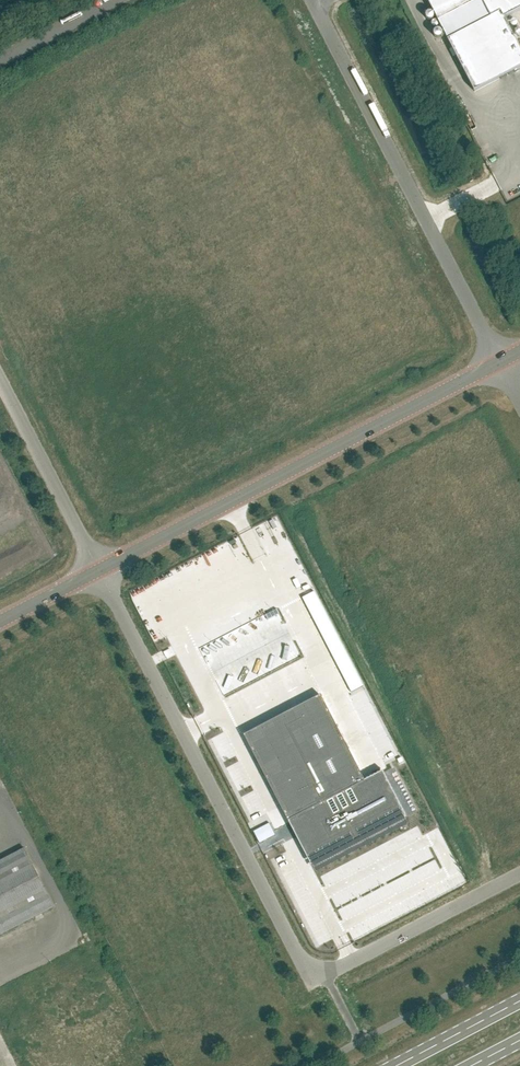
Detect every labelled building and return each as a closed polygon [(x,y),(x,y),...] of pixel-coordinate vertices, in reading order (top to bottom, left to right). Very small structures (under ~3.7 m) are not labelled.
[(439,21),(450,43),(475,92),(519,68),(519,48),(505,19),(519,11),(519,0),(427,0),(439,21)] [(303,598),(309,610),(321,604),(315,592),(303,598)] [(268,620),(280,614),(277,609),(265,615),(268,620)] [(353,667),(341,673),(352,693),(364,687),(353,667)] [(245,735),(244,736),(286,818),(287,817),(289,823),(305,815),(311,827),(302,831),(318,863),(406,817),(383,772),(365,781),(321,696),(292,711),(295,716),(248,740),(245,735)] [(270,823),(254,832),(260,844),(276,835),(270,823)] [(55,908),(24,850),(0,862),(0,937),(55,908)]
